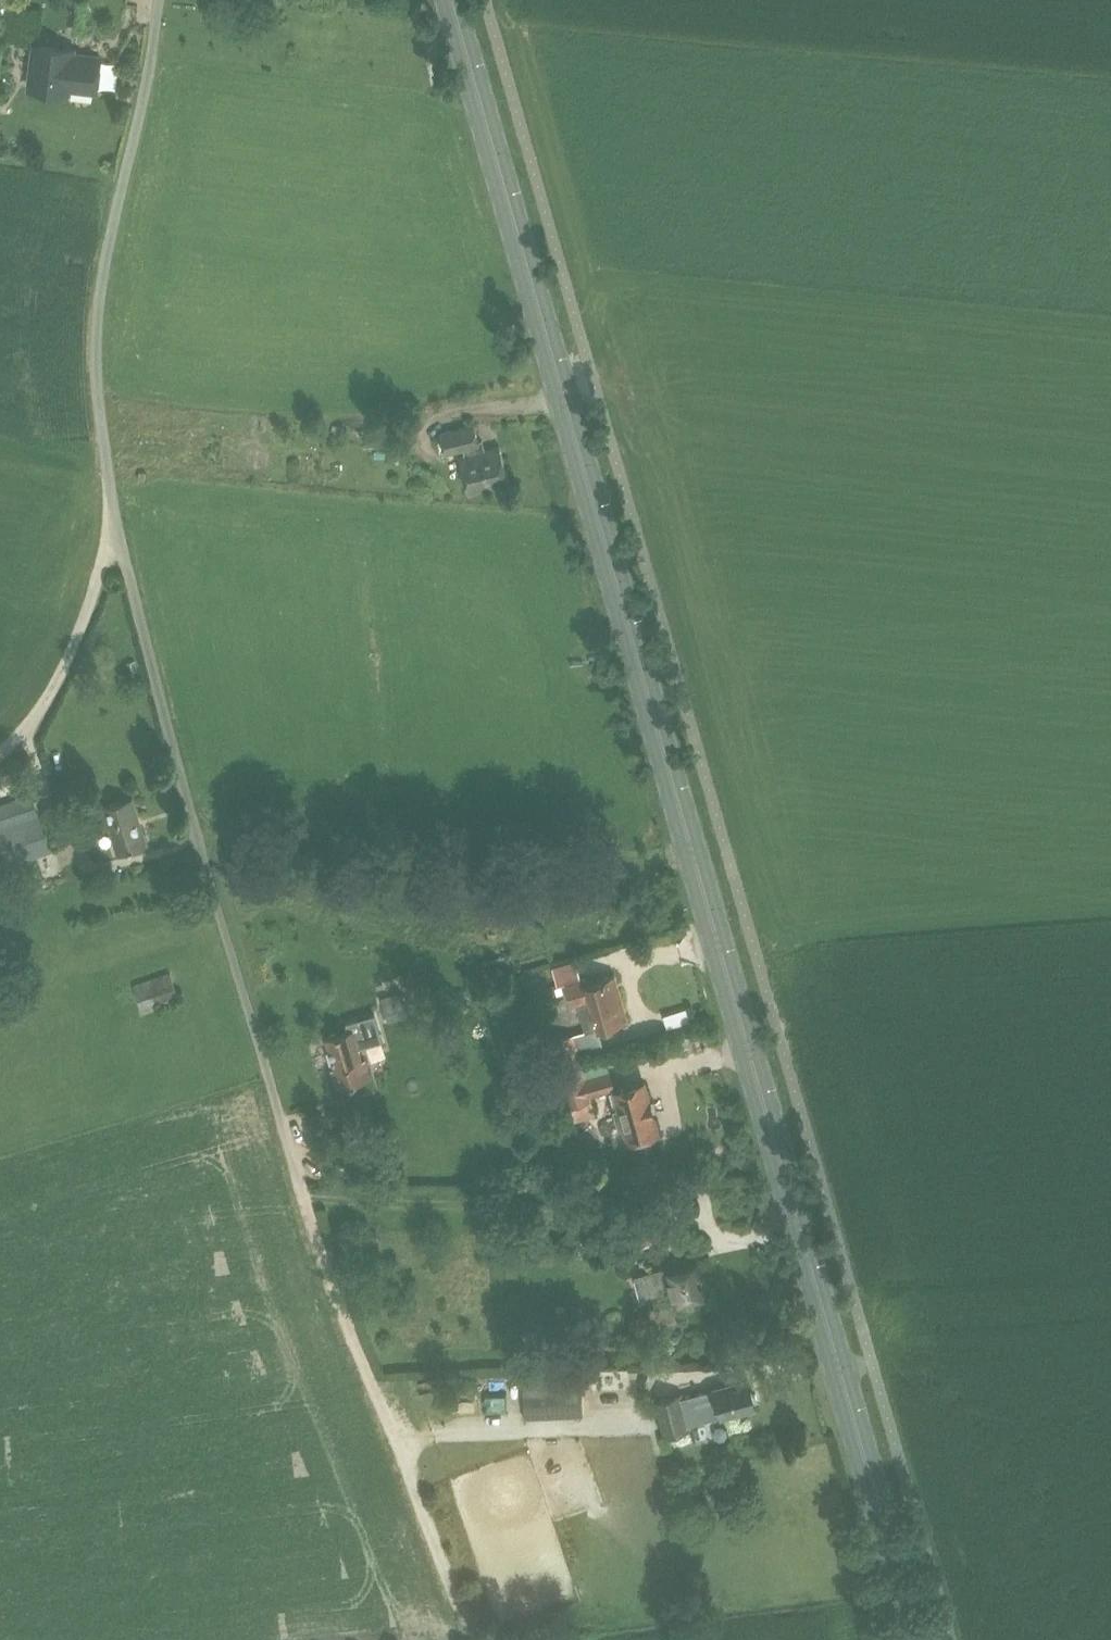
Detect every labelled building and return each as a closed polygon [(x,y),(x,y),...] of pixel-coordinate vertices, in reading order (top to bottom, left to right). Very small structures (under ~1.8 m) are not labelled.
[(50,89),(96,94),(101,54),(75,51),(75,48),(30,42),(25,87),(35,88),(38,91),(47,92),(50,89)] [(460,455),(470,494),(510,483),(500,445),(481,450),(474,423),(440,431),(446,453),(464,449),(466,454),(460,455)] [(9,865),(51,851),(32,794),(0,805),(0,839),(9,865)] [(110,827),(118,852),(147,843),(133,797),(96,809),(102,830),(110,827)] [(577,1002),(585,1032),(628,1020),(614,972),(588,980),(586,974),(581,976),(580,971),(579,971),(575,959),(553,964),(558,981),(566,980),(572,1004),(577,1002)] [(133,984),(141,1007),(179,994),(171,971),(133,984)] [(402,989),(381,995),(389,1022),(410,1017),(402,989)] [(363,1057),(360,1047),(381,1041),(374,1015),(354,1021),(355,1027),(327,1035),(335,1066),(333,1067),(337,1084),(372,1075),(366,1056),(363,1057)] [(613,1049),(607,1028),(585,1034),(590,1055),(613,1049)] [(580,1058),(574,1035),(543,1043),(549,1066),(580,1058)] [(585,1077),(590,1095),(616,1087),(612,1069),(585,1077)] [(522,1080),(526,1096),(560,1087),(556,1071),(522,1080)] [(624,1126),(627,1139),(658,1130),(645,1081),(610,1090),(614,1104),(613,1104),(619,1128),(624,1126)] [(651,1151),(650,1143),(640,1145),(641,1153),(651,1151)] [(628,1223),(636,1249),(668,1239),(661,1218),(657,1220),(654,1210),(632,1216),(634,1222),(628,1223)] [(673,1290),(677,1303),(705,1295),(695,1261),(667,1269),(667,1267),(643,1273),(635,1276),(641,1299),(673,1290)] [(629,1319),(632,1337),(652,1332),(648,1314),(629,1319)] [(523,1373),(525,1418),(584,1416),(583,1387),(554,1389),(553,1384),(568,1384),(567,1376),(553,1376),(553,1372),(523,1373)] [(692,1428),(691,1424),(720,1416),(757,1406),(749,1378),(684,1396),(683,1391),(654,1399),(664,1435),(692,1428)]
